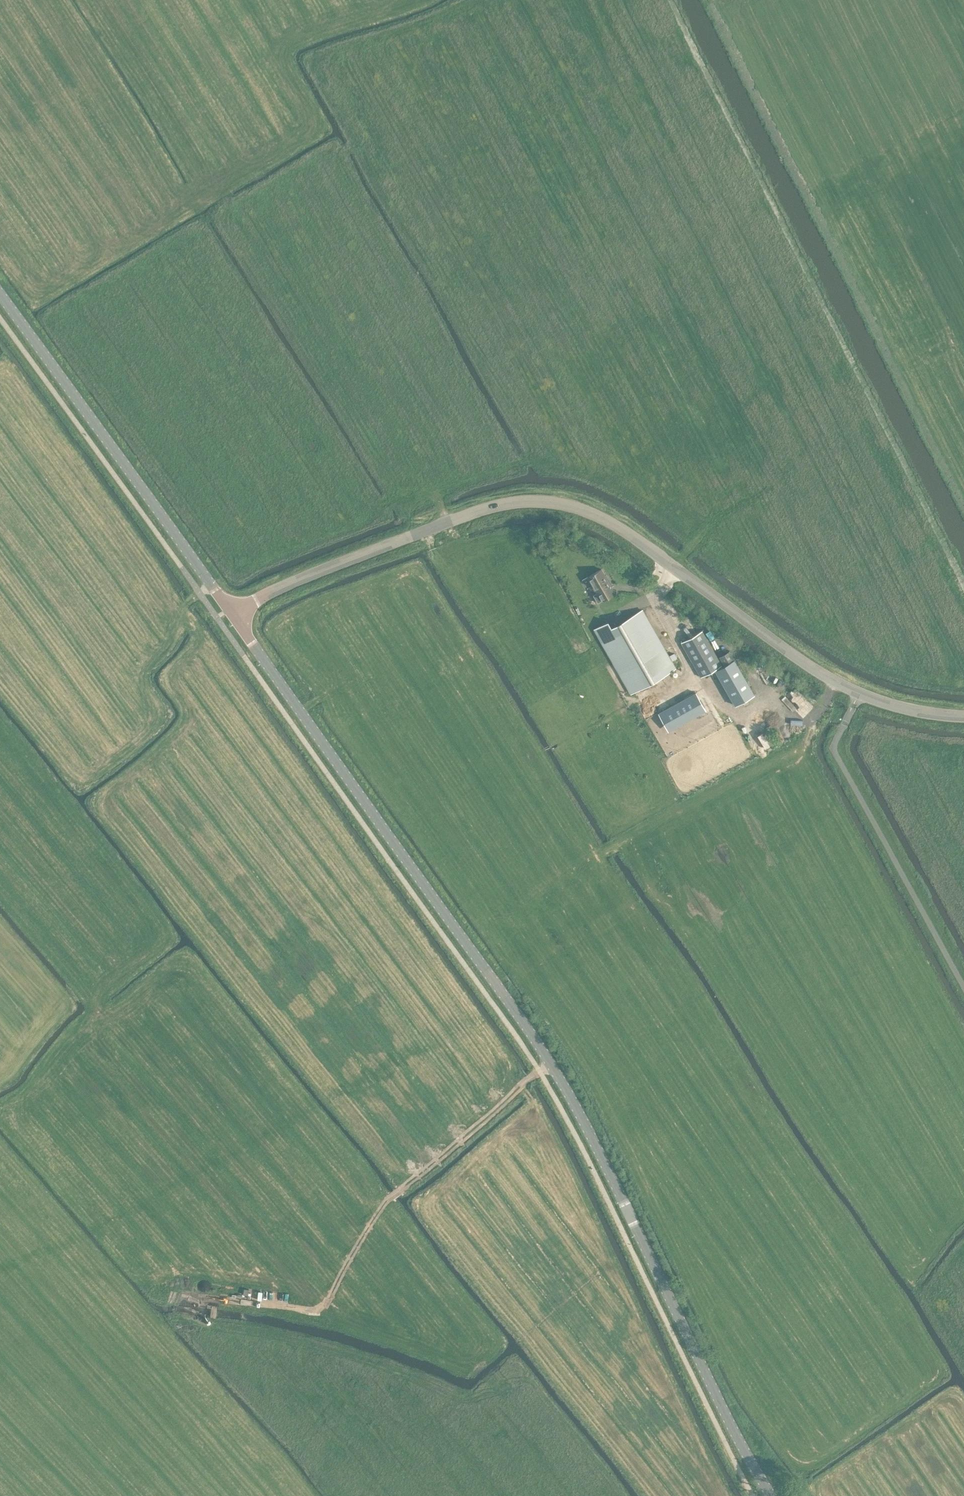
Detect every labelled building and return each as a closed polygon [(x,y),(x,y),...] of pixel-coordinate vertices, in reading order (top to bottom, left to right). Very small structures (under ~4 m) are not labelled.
[(587,577),(597,593),(593,595),(596,600),(609,593),(606,588),(612,585),(606,575),(605,575),(601,569),(587,577)] [(594,629),(630,693),(675,668),(642,609),(611,627),(608,621),(594,629)] [(681,642),(700,677),(721,665),(702,630),(681,642)] [(715,670),(735,706),(755,694),(730,650),(719,656),(724,665),(715,670)] [(698,690),(706,708),(710,706),(702,688),(698,690)] [(657,713),(668,731),(706,710),(696,691),(657,713)]
